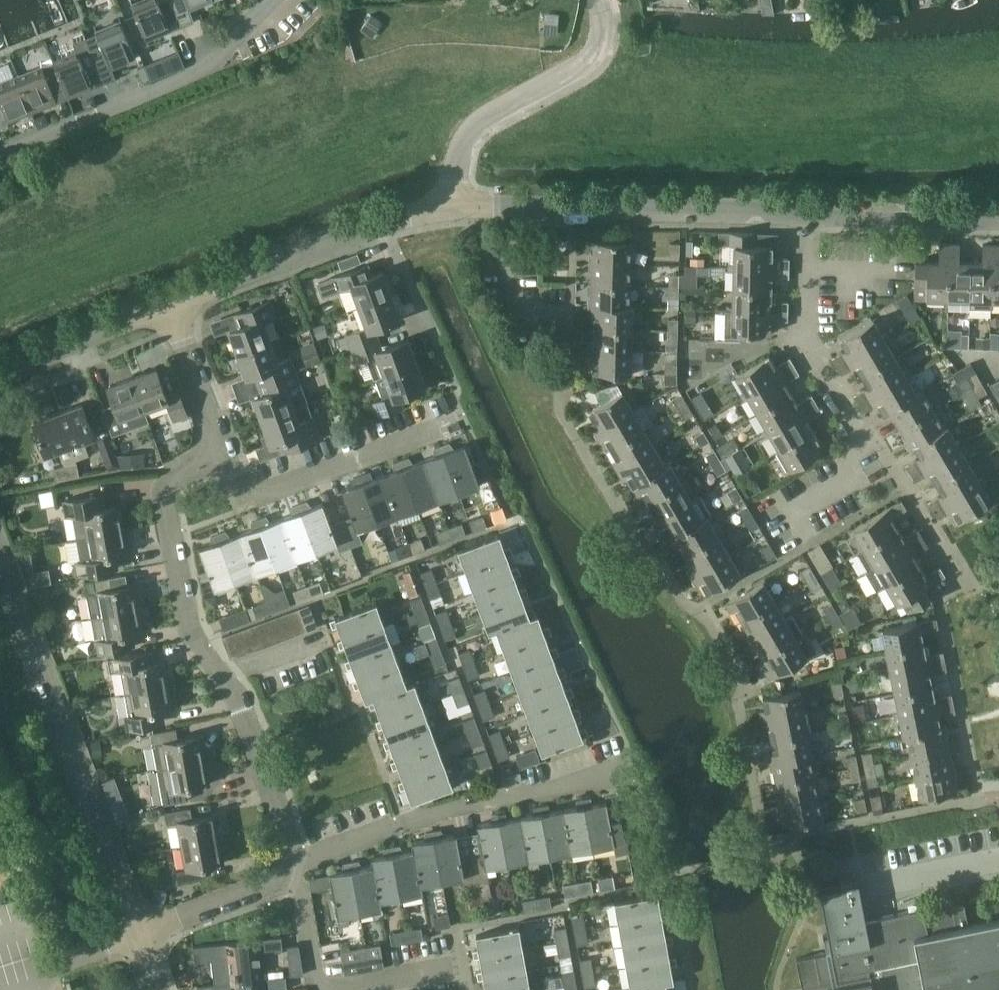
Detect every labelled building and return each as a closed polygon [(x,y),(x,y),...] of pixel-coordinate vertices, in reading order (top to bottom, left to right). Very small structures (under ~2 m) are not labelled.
[(131,2),(143,32),(179,17),(172,0),(137,0),(131,2)] [(179,17),(181,24),(194,19),(194,18),(188,2),(192,0),(172,0),(179,17)] [(545,13),(543,34),(557,35),(558,14),(545,13)] [(371,14),(360,30),(372,38),(382,22),(371,14)] [(98,33),(87,38),(91,49),(92,49),(102,75),(114,71),(112,67),(136,57),(133,50),(121,20),(97,30),(98,33)] [(77,52),(54,62),(56,65),(66,91),(69,97),(105,83),(102,75),(92,49),(91,49),(87,38),(74,43),(77,52)] [(178,55),(166,60),(171,71),(183,66),(178,55)] [(45,70),(20,80),(33,112),(57,102),(55,95),(66,91),(56,65),(54,62),(43,66),(45,70)] [(124,91),(137,86),(133,77),(120,82),(124,91)] [(1,128),(2,128),(3,128),(4,127),(5,127),(6,126),(6,125),(7,125),(7,124),(8,123),(8,122),(9,121),(33,112),(20,80),(0,88),(0,128),(1,128)] [(94,97),(83,101),(86,109),(95,105),(97,104),(94,97)] [(40,126),(47,123),(43,115),(36,119),(40,126)] [(730,263),(730,267),(790,268),(790,259),(773,258),(773,246),(755,245),(755,234),(719,233),(719,245),(735,246),(734,263),(730,263)] [(593,241),(593,262),(631,263),(631,242),(593,241)] [(680,255),(681,243),(670,243),(670,255),(680,255)] [(945,304),(949,304),(950,243),(939,243),(939,261),(916,260),(915,298),(945,299),(945,304)] [(950,243),(949,304),(949,310),(970,311),(970,299),(971,261),(960,261),(960,243),(950,243)] [(982,262),(971,261),(970,299),(988,300),(988,305),(991,305),(993,244),(983,244),(982,262)] [(338,261),(340,269),(357,262),(355,255),(338,261)] [(697,267),(704,267),(704,259),(690,258),(690,267),(695,267),(697,267)] [(593,262),(592,284),(630,285),(631,263),(593,262)] [(318,284),(322,296),(352,286),(360,307),(392,295),(384,271),(372,275),(369,265),(318,284)] [(679,286),(679,288),(697,288),(697,267),(695,267),(690,267),(686,267),(686,274),(683,274),(680,274),(679,286)] [(790,278),(790,268),(730,267),(730,271),(734,271),(734,288),(772,289),(773,278),(790,278)] [(669,274),(669,286),(679,286),(680,274),(669,274)] [(630,306),(630,285),(592,284),(591,305),(630,306)] [(669,286),(669,298),(679,298),(679,288),(679,286),(669,286)] [(679,288),(679,298),(682,298),(685,298),(685,293),(703,293),(704,288),(697,288),(679,288)] [(772,301),(772,289),(734,288),(733,306),(729,306),(729,310),(789,311),(789,302),(772,301)] [(401,319),(392,295),(360,307),(368,328),(346,336),(350,346),(351,349),(378,339),(375,329),(401,319)] [(231,330),(239,354),(272,341),(265,321),(276,317),(271,301),(235,314),(240,327),(231,330)] [(595,314),(594,328),(633,329),(633,306),(630,306),(591,305),(591,307),(590,306),(589,314),(595,314)] [(914,305),(903,311),(910,323),(921,317),(914,305)] [(694,310),(685,310),(685,321),(694,321),(694,310)] [(725,311),(724,339),(739,340),(740,333),(772,333),(772,321),(788,321),(789,311),(729,310),(728,311),(725,311)] [(669,318),(668,330),(678,331),(679,319),(669,318)] [(832,358),(837,366),(889,336),(887,332),(883,335),(873,319),(840,339),(847,349),(832,358)] [(325,323),(314,326),(318,338),(329,335),(325,323)] [(632,351),(633,329),(594,328),(594,342),(589,341),(589,349),(632,351)] [(949,328),(948,346),(962,346),(963,328),(949,328)] [(678,343),(678,331),(668,330),(668,342),(678,343)] [(990,348),(998,348),(998,332),(990,332),(990,337),(990,347),(990,348)] [(346,336),(339,339),(342,349),(350,346),(346,336)] [(891,340),(889,336),(837,366),(842,374),(856,365),(863,376),(896,357),(887,342),(891,340)] [(990,347),(990,337),(976,337),(976,347),(990,347)] [(382,349),(378,339),(351,349),(356,362),(367,358),(374,378),(375,377),(417,362),(409,339),(382,349)] [(280,362),(272,341),(239,354),(248,377),(259,373),(262,383),(296,371),(292,357),(280,362)] [(307,366),(321,361),(317,348),(302,353),(307,366)] [(593,372),(632,373),(632,351),(589,349),(588,357),(594,358),(593,372)] [(741,393),(743,397),(795,366),(790,358),(776,366),(769,355),(736,375),(745,391),(741,393)] [(908,370),(905,372),(896,357),(863,376),(869,387),(854,395),(859,403),(911,373),(908,370)] [(400,397),(426,387),(417,362),(375,377),(383,400),(373,404),(377,416),(403,407),(400,397)] [(967,377),(972,384),(980,380),(970,363),(953,373),(958,382),(967,377)] [(665,364),(665,373),(677,374),(677,364),(665,364)] [(800,374),(795,366),(743,397),(745,400),(749,398),(759,413),(792,393),(785,383),(800,374)] [(156,369),(133,377),(145,410),(168,401),(165,393),(156,369)] [(308,404),(301,382),(296,371),(262,383),(266,393),(255,397),(263,421),(308,404)] [(677,384),(677,374),(665,373),(665,383),(677,384)] [(913,377),(911,373),(859,403),(864,411),(878,403),(885,414),(890,410),(917,393),(909,379),(913,377)] [(149,420),(145,410),(133,377),(109,386),(115,403),(103,408),(112,434),(149,420)] [(990,384),(998,400),(998,379),(990,384)] [(987,392),(980,380),(972,384),(979,397),(987,392)] [(593,391),(601,404),(622,392),(618,384),(593,391)] [(178,388),(165,393),(168,401),(175,420),(188,416),(178,388)] [(890,410),(901,429),(933,409),(922,390),(917,393),(890,410)] [(596,423),(592,426),(596,433),(633,410),(622,392),(601,404),(589,411),(596,423)] [(674,398),(679,409),(688,404),(682,393),(674,398)] [(812,395),(798,403),(792,393),(759,413),(768,428),(764,431),(765,434),(817,403),(812,395)] [(822,411),(817,403),(765,434),(767,437),(771,434),(781,450),(813,430),(807,420),(822,411)] [(83,404),(59,413),(77,460),(90,456),(84,440),(95,437),(83,404)] [(308,404),(263,421),(272,445),(278,443),(281,452),(321,438),(316,426),(308,404)] [(688,404),(679,409),(685,419),(694,414),(688,404)] [(912,447),(915,445),(945,427),(933,409),(901,429),(912,447)] [(604,437),(611,449),(644,429),(633,410),(596,433),(600,440),(604,437)] [(80,476),(77,460),(59,413),(35,422),(47,454),(58,450),(64,466),(54,469),(57,481),(80,476)] [(716,424),(709,428),(714,437),(721,433),(716,424)] [(907,465),(912,473),(963,443),(961,439),(957,442),(948,426),(945,427),(915,445),(921,456),(907,465)] [(656,447),(644,429),(611,449),(618,461),(614,464),(618,470),(656,447)] [(704,430),(695,435),(696,437),(700,444),(701,446),(710,441),(704,430)] [(834,432),(820,440),(813,430),(781,450),(777,453),(788,472),(839,441),(834,432)] [(969,448),(976,460),(998,446),(998,439),(996,433),(969,448)] [(98,440),(106,462),(118,459),(115,451),(110,436),(98,440)] [(450,443),(442,446),(459,493),(481,485),(466,444),(452,449),(450,443)] [(965,447),(963,443),(912,473),(916,481),(931,472),(937,483),(970,464),(961,449),(965,447)] [(439,500),(459,493),(442,446),(435,449),(437,454),(424,459),(439,500)] [(666,465),(656,447),(618,470),(622,477),(626,474),(632,485),(633,485),(666,465)] [(740,447),(720,459),(727,470),(732,466),(736,473),(750,465),(740,447)] [(706,454),(712,465),(721,460),(715,449),(706,454)] [(145,452),(117,454),(120,467),(146,466),(145,452)] [(419,507),(439,500),(424,459),(411,464),(409,458),(402,461),(419,507)] [(727,470),(721,460),(712,465),(718,475),(727,470)] [(384,474),(399,515),(419,507),(402,461),(395,463),(397,469),(384,474)] [(676,474),(670,463),(666,465),(633,485),(637,493),(642,490),(649,502),(682,483),(676,474)] [(929,502),(934,510),(985,480),(983,477),(979,479),(970,464),(937,483),(943,494),(929,502)] [(368,473),(361,475),(378,522),(399,515),(384,474),(371,479),(368,473)] [(352,517),(342,521),(352,547),(363,543),(358,530),(378,522),(361,475),(354,478),(356,484),(342,489),(352,517)] [(687,480),(682,483),(649,502),(656,514),(651,517),(655,524),(692,501),(687,492),(692,488),(687,480)] [(987,484),(985,480),(934,510),(938,518),(952,509),(959,520),(992,501),(983,486),(987,484)] [(745,487),(751,497),(761,491),(755,481),(745,487)] [(742,496),(736,487),(728,492),(733,501),(742,496)] [(74,516),(79,538),(125,529),(121,505),(106,508),(103,494),(65,501),(68,517),(74,516)] [(671,538),(707,516),(712,513),(701,496),(692,501),(655,524),(665,540),(670,538),(670,539),(671,538)] [(856,532),(865,547),(898,528),(892,517),(907,509),(902,500),(850,530),(852,534),(856,532)] [(340,551),(352,547),(342,521),(332,524),(324,503),(309,508),(307,502),(300,505),(317,552),(338,544),(340,551)] [(282,518),(297,559),(317,552),(300,505),(293,507),(295,513),(282,518)] [(738,511),(745,521),(754,515),(747,505),(738,511)] [(474,532),(488,527),(484,515),(470,520),(474,532)] [(760,526),(754,515),(745,521),(751,531),(760,526)] [(713,526),(707,516),(671,538),(675,545),(679,543),(686,555),(718,536),(724,533),(718,523),(713,526)] [(277,566),(297,559),(282,518),(269,523),(267,517),(260,520),(277,566)] [(241,533),(256,574),(277,566),(260,520),(253,522),(255,528),(241,533)] [(463,523),(449,528),(454,539),(467,534),(463,523)] [(440,544),(454,539),(449,528),(436,533),(440,544)] [(898,528),(865,547),(857,552),(868,571),(924,538),(919,530),(904,538),(898,528)] [(82,558),(74,560),(77,576),(118,568),(116,556),(130,554),(125,529),(79,538),(82,558)] [(236,581),(256,574),(241,533),(228,538),(226,532),(219,534),(236,581)] [(200,548),(215,589),(236,581),(219,534),(212,537),(214,543),(200,548)] [(459,550),(467,571),(508,556),(514,554),(512,548),(505,550),(500,535),(459,550)] [(692,577),(730,555),(718,536),(686,555),(693,567),(688,570),(692,577)] [(422,538),(409,543),(413,554),(426,550),(422,538)] [(929,546),(924,538),(868,571),(866,572),(877,590),(886,585),(920,565),(914,555),(929,546)] [(399,559),(413,554),(409,543),(395,548),(399,559)] [(769,543),(760,548),(769,562),(777,557),(776,553),(769,543)] [(808,551),(821,573),(833,566),(820,544),(808,551)] [(741,574),(730,555),(692,577),(696,583),(701,581),(708,593),(741,574)] [(513,570),(508,556),(467,571),(475,592),(516,577),(521,575),(519,568),(513,570)] [(920,565),(886,585),(897,602),(900,600),(904,608),(907,612),(931,598),(925,588),(945,576),(941,567),(926,576),(920,565)] [(801,571),(807,581),(816,576),(810,566),(801,571)] [(51,582),(48,569),(26,574),(29,587),(51,582)] [(421,573),(426,586),(437,582),(433,569),(421,573)] [(122,575),(85,582),(88,595),(92,617),(139,608),(135,584),(124,586),(122,575)] [(837,575),(826,582),(831,591),(843,584),(837,575)] [(822,586),(816,576),(807,581),(813,592),(822,586)] [(475,592),(483,612),(523,597),(528,595),(526,588),(520,590),(516,577),(475,592)] [(735,607),(742,619),(775,600),(764,581),(726,603),(731,610),(735,607)] [(320,582),(307,586),(311,598),(324,593),(320,582)] [(445,603),(437,582),(426,586),(434,607),(445,603)] [(47,585),(34,587),(36,601),(45,599),(49,594),(47,585)] [(298,603),(311,598),(307,586),(294,591),(298,603)] [(204,596),(207,608),(218,605),(215,594),(204,596)] [(410,601),(415,614),(426,609),(422,596),(410,601)] [(280,597),(266,602),(271,613),(284,608),(280,597)] [(490,632),(498,630),(536,615),(533,609),(528,611),(523,597),(483,612),(490,632)] [(845,599),(838,603),(843,610),(849,606),(845,599)] [(785,618),(775,600),(742,619),(749,631),(744,634),(748,641),(793,615),(793,614),(785,618)] [(258,618),(271,613),(266,602),(253,606),(258,618)] [(340,626),(344,639),(385,624),(377,603),(336,618),(337,619),(331,621),(333,628),(340,626)] [(823,608),(830,620),(839,615),(832,603),(823,608)] [(310,604),(299,608),(307,631),(318,627),(310,604)] [(852,606),(840,613),(849,629),(862,622),(852,606)] [(144,633),(139,608),(92,617),(98,653),(134,647),(132,635),(144,633)] [(296,635),(307,631),(299,608),(288,613),(296,635)] [(224,630),(251,620),(246,609),(220,618),(224,630)] [(431,623),(426,609),(415,614),(420,627),(431,623)] [(436,613),(441,627),(452,622),(448,609),(436,613)] [(53,622),(50,612),(40,615),(43,624),(53,622)] [(288,613),(277,617),(286,639),(296,635),(288,613)] [(538,615),(536,615),(498,630),(506,652),(546,637),(552,635),(549,628),(544,630),(538,615)] [(803,632),(793,615),(748,641),(752,647),(757,645),(764,657),(806,633),(805,631),(803,632)] [(839,615),(830,620),(835,628),(844,623),(839,615)] [(286,639),(277,617),(266,621),(275,643),(286,639)] [(884,634),(888,651),(925,643),(922,632),(938,628),(936,617),(878,630),(879,635),(884,634)] [(266,621),(255,625),(264,647),(275,643),(266,621)] [(457,636),(452,622),(441,627),(446,640),(457,636)] [(385,624),(344,639),(338,641),(341,649),(347,646),(352,659),(392,644),(385,624)] [(264,647),(255,625),(244,629),(253,651),(264,647)] [(244,629),(234,633),(242,656),(253,651),(244,629)] [(231,660),(242,656),(234,633),(223,637),(231,660)] [(807,656),(816,651),(806,633),(764,657),(771,669),(766,671),(771,679),(808,657),(807,656)] [(436,635),(424,639),(430,654),(442,650),(436,635)] [(557,648),(551,650),(546,637),(506,652),(513,672),(554,657),(559,655),(557,648)] [(927,655),(925,643),(888,651),(891,668),(886,669),(887,673),(945,661),(943,651),(927,655)] [(354,666),(359,679),(400,664),(392,644),(352,659),(346,662),(348,669),(354,666)] [(835,646),(837,658),(847,656),(845,645),(835,646)] [(459,653),(464,667),(475,662),(470,649),(459,653)] [(447,663),(442,650),(430,654),(435,668),(447,663)] [(121,670),(125,693),(169,685),(164,661),(152,663),(150,652),(109,659),(111,672),(121,670)] [(559,671),(554,657),(513,672),(521,693),(561,678),(568,676),(565,668),(559,671)] [(945,661),(887,673),(888,677),(893,676),(897,693),(933,685),(930,674),(947,670),(945,661)] [(480,676),(475,662),(464,667),(469,680),(480,676)] [(367,701),(369,700),(408,685),(400,664),(359,679),(353,682),(356,689),(362,687),(367,701)] [(448,681),(453,694),(465,690),(460,676),(448,681)] [(571,688),(566,690),(561,678),(521,693),(529,713),(569,698),(574,697),(571,688)] [(859,679),(848,681),(850,691),(861,689),(859,679)] [(834,696),(844,694),(841,682),(832,683),(834,696)] [(415,683),(408,685),(369,700),(372,708),(378,706),(382,719),(423,704),(415,683)] [(173,709),(169,685),(125,693),(130,716),(125,717),(128,729),(153,725),(152,719),(160,718),(159,712),(173,709)] [(935,697),(933,685),(897,693),(901,710),(894,712),(895,715),(953,703),(951,693),(935,697)] [(760,712),(762,720),(805,711),(800,689),(763,698),(766,711),(760,712)] [(465,690),(453,694),(458,707),(470,703),(465,690)] [(474,694),(479,707),(491,703),(486,690),(474,694)] [(574,712),(569,698),(529,713),(536,733),(576,718),(582,716),(579,709),(574,712)] [(496,716),(491,703),(479,707),(484,720),(496,716)] [(906,736),(910,735),(941,728),(939,716),(956,713),(953,703),(895,715),(896,719),(902,718),(906,736)] [(390,739),(431,724),(423,704),(382,719),(377,722),(379,729),(385,726),(390,739)] [(852,707),(855,723),(867,721),(863,704),(852,707)] [(769,727),(772,740),(809,733),(805,711),(762,720),(764,728),(769,727)] [(838,715),(840,726),(850,725),(848,713),(838,715)] [(463,721),(468,734),(480,730),(475,717),(463,721)] [(586,729),(581,731),(576,718),(536,733),(543,752),(543,753),(545,752),(589,736),(586,729)] [(438,745),(431,724),(390,739),(384,742),(387,749),(393,747),(398,760),(438,745)] [(852,736),(850,725),(840,726),(842,738),(852,736)] [(152,733),(158,768),(205,760),(201,736),(179,740),(177,728),(152,733)] [(944,728),(941,728),(910,735),(914,755),(948,748),(944,728)] [(485,743),(480,730),(468,734),(473,748),(485,743)] [(489,734),(494,747),(506,743),(501,730),(489,734)] [(773,762),(773,763),(810,755),(813,755),(809,733),(772,740),(774,753),(769,754),(771,763),(773,762)] [(93,757),(102,755),(101,740),(91,741),(93,757)] [(510,756),(506,743),(494,747),(499,760),(510,756)] [(405,780),(446,765),(438,745),(398,760),(392,762),(394,770),(400,768),(405,780)] [(536,748),(516,755),(520,768),(541,761),(536,748)] [(952,767),(948,748),(914,755),(918,775),(952,767)] [(475,754),(481,768),(492,764),(487,750),(475,754)] [(862,754),(864,765),(874,764),(871,752),(862,754)] [(773,763),(777,783),(814,776),(810,755),(773,763)] [(846,757),(848,769),(858,767),(856,755),(846,757)] [(210,784),(205,760),(158,768),(162,792),(164,804),(189,800),(187,788),(210,784)] [(876,775),(874,764),(864,765),(866,777),(876,775)] [(454,787),(446,765),(405,780),(399,783),(401,789),(408,787),(413,802),(454,787)] [(861,778),(858,767),(848,769),(851,780),(861,778)] [(924,799),(957,791),(952,767),(918,775),(924,799)] [(818,796),(814,776),(777,783),(781,803),(818,796)] [(870,796),(872,808),(883,806),(880,794),(870,796)] [(786,826),(822,818),(818,796),(781,803),(786,826)] [(591,797),(584,799),(593,848),(614,844),(616,854),(629,852),(622,818),(611,820),(607,801),(592,804),(591,797)] [(857,812),(867,810),(864,797),(855,799),(857,812)] [(123,799),(111,804),(117,817),(129,812),(123,799)] [(572,852),(593,848),(584,799),(576,800),(578,806),(564,809),(572,852)] [(551,855),(572,852),(564,809),(550,811),(549,805),(541,806),(551,855)] [(541,868),(539,858),(551,855),(541,806),(534,808),(535,814),(522,817),(529,859),(531,869),(541,868)] [(178,823),(183,846),(220,839),(216,815),(193,819),(191,808),(166,813),(168,825),(178,823)] [(506,813),(499,814),(508,863),(529,859),(522,817),(508,819),(506,813)] [(483,853),(473,855),(482,907),(494,904),(487,867),(508,863),(499,814),(492,816),(493,822),(478,825),(483,853)] [(442,830),(435,831),(444,881),(464,877),(470,909),(482,907),(473,855),(462,857),(458,834),(443,836),(442,830)] [(429,839),(414,842),(416,850),(422,885),(444,881),(435,831),(428,832),(429,839)] [(225,863),(220,839),(183,846),(187,869),(176,871),(179,883),(204,879),(202,867),(225,863)] [(131,855),(143,853),(140,840),(128,842),(131,855)] [(400,847),(393,848),(402,897),(424,893),(422,885),(416,850),(402,853),(400,847)] [(387,856),(373,858),(375,866),(381,901),(402,897),(393,848),(386,849),(387,856)] [(359,862),(352,863),(361,913),(373,910),(374,914),(383,912),(381,901),(375,866),(360,868),(359,862)] [(346,871),(331,874),(339,917),(340,925),(349,923),(348,915),(361,913),(352,863),(345,865),(346,871)] [(601,891),(616,888),(613,876),(599,879),(601,891)] [(592,880),(578,883),(580,895),(594,892),(592,880)] [(820,889),(832,951),(871,944),(866,919),(859,881),(820,889)] [(566,897),(580,895),(578,883),(564,885),(566,897)] [(155,889),(153,899),(164,902),(167,892),(155,889)] [(616,901),(620,925),(662,917),(660,902),(666,901),(665,893),(658,894),(616,901)] [(551,896),(537,899),(539,911),(553,908),(551,896)] [(525,913),(539,911),(537,899),(523,901),(525,913)] [(968,924),(964,904),(924,912),(923,908),(872,918),(866,919),(871,944),(832,951),(815,954),(796,957),(803,989),(998,989),(998,918),(968,924)] [(483,907),(485,916),(495,914),(493,906),(493,905),(483,907)] [(437,929),(452,926),(449,915),(435,917),(437,929)] [(572,918),(575,932),(586,929),(584,915),(572,918)] [(669,916),(662,917),(620,925),(623,943),(666,936),(664,924),(670,923),(669,916)] [(554,929),(557,943),(569,941),(567,927),(554,929)] [(422,928),(408,931),(410,943),(424,940),(422,928)] [(480,950),(473,951),(475,958),(481,957),(523,949),(520,929),(477,937),(480,950)] [(577,946),(589,944),(586,929),(575,932),(577,946)] [(396,945),(410,943),(408,931),(394,933),(396,945)] [(674,942),(672,934),(666,936),(623,943),(627,964),(670,957),(667,943),(674,942)] [(206,960),(213,959),(216,984),(263,979),(261,953),(284,951),(283,937),(194,947),(196,962),(206,961),(206,960)] [(557,943),(545,945),(546,953),(558,951),(559,957),(572,955),(569,941),(557,943)] [(342,952),(344,963),(383,956),(381,945),(342,952)] [(484,971),(478,972),(479,979),(485,978),(527,970),(523,949),(481,957),(484,971)] [(385,968),(383,956),(344,963),(346,975),(385,968)] [(675,956),(670,957),(627,964),(631,986),(672,979),(674,979),(671,965),(677,964),(675,956)] [(580,960),(582,974),(594,972),(592,958),(580,960)] [(563,977),(564,986),(577,984),(574,969),(562,972),(563,976),(563,977)] [(527,970),(485,978),(487,989),(531,989),(527,970)] [(597,986),(594,972),(582,974),(585,988),(597,986)] [(287,976),(263,979),(216,984),(199,986),(200,989),(289,989),(287,976)] [(623,988),(624,989),(668,989),(667,987),(673,986),(672,979),(631,986),(623,988)]
